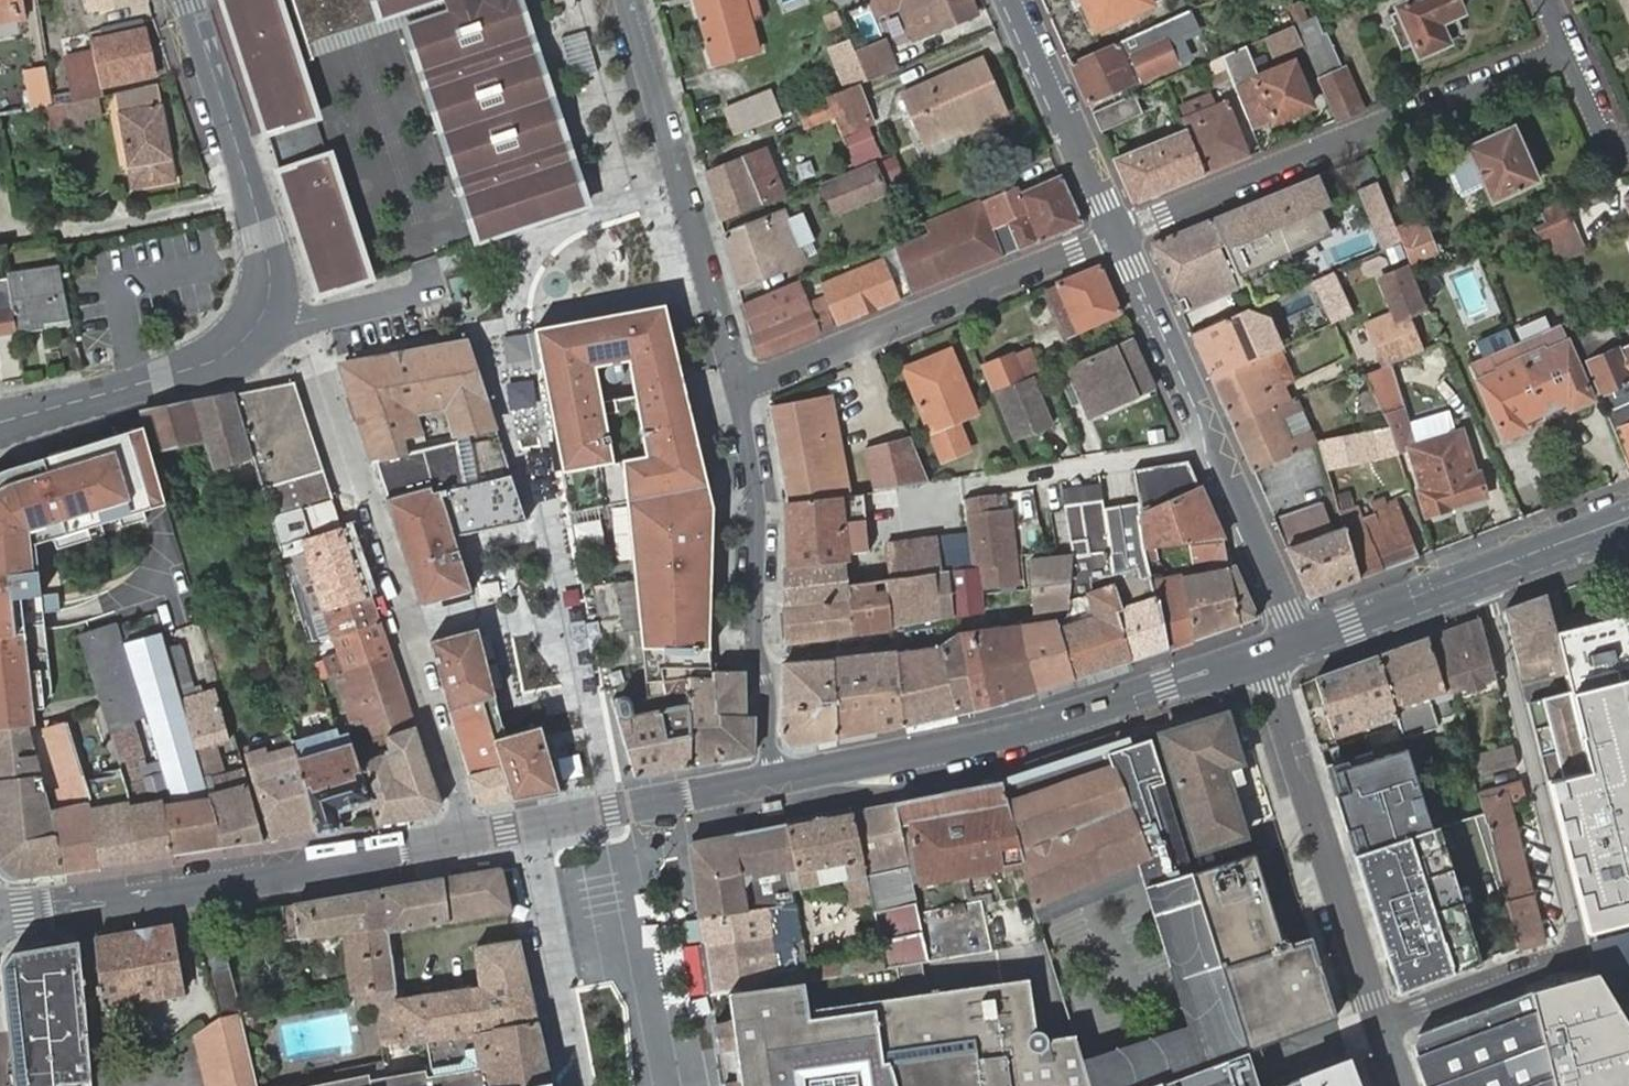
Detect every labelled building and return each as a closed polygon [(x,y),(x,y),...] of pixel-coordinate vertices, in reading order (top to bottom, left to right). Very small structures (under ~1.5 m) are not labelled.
[(23,17),(20,0),(0,0),(0,20),(23,17)] [(92,12),(142,0),(89,0),(92,12)] [(265,133),(314,117),(296,64),(312,59),(306,42),(293,0),(224,0),(265,133)] [(306,42),(435,0),(293,0),(306,42)] [(447,13),(406,27),(477,241),(519,227),(508,193),(520,189),(532,223),(575,209),(506,0),(443,0),(447,13)] [(700,23),(746,10),(743,0),(694,0),(700,23)] [(838,11),(857,4),(856,0),(833,0),(838,11)] [(934,32),(921,0),(904,0),(920,38),(934,32)] [(934,32),(977,15),(971,0),(921,0),(934,32)] [(1150,0),(1084,0),(1087,6),(1080,10),(1088,31),(1152,3),(1150,0)] [(1402,51),(1415,45),(1420,57),(1446,45),(1445,44),(1458,38),(1460,30),(1455,16),(1460,14),(1454,0),(1410,0),(1397,6),(1398,10),(1390,13),(1394,23),(1391,25),(1402,51)] [(1299,2),(1287,8),(1295,25),(1303,22),(1307,21),(1299,2)] [(860,41),(879,35),(869,5),(850,11),(860,41)] [(746,10),(700,23),(711,66),(757,54),(746,10)] [(1189,10),(1069,61),(1086,101),(1187,58),(1180,39),(1197,32),(1189,10)] [(1303,22),(1295,25),(1306,50),(1313,46),(1303,22)] [(1306,50),(1295,25),(1273,35),(1267,37),(1277,60),(1306,50)] [(155,77),(146,29),(89,39),(91,51),(101,95),(117,92),(128,90),(127,82),(155,77)] [(855,52),(868,82),(896,71),(885,45),(875,49),(872,43),(855,52)] [(855,52),(852,44),(833,52),(849,89),(857,86),(868,82),(855,52)] [(1313,46),(1306,50),(1338,120),(1364,109),(1345,68),(1328,76),(1323,63),(1328,62),(1320,44),(1313,46)] [(1223,55),(1231,77),(1252,128),(1272,121),(1273,123),(1295,115),(1288,96),(1305,89),(1295,63),(1259,77),(1247,45),(1223,55)] [(101,95),(91,51),(62,56),(72,101),(101,95)] [(1223,55),(1192,68),(1198,83),(1214,77),(1216,83),(1231,77),(1223,55)] [(901,96),(923,146),(963,129),(966,134),(1009,115),(985,60),(901,96)] [(0,99),(0,108),(50,98),(46,79),(36,80),(38,92),(0,99)] [(159,105),(156,85),(128,90),(117,92),(134,184),(177,178),(162,104),(159,105)] [(829,97),(841,129),(869,118),(857,86),(829,97)] [(769,89),(720,109),(731,138),(780,118),(769,89)] [(1133,93),(1091,112),(1099,131),(1141,113),(1133,93)] [(72,101),(67,102),(71,124),(86,121),(85,115),(104,112),(101,95),(72,101)] [(1184,121),(1206,174),(1250,155),(1232,101),(1182,117),(1184,121)] [(800,114),(806,130),(833,120),(827,103),(800,114)] [(1138,203),(1206,174),(1184,121),(1179,124),(1182,130),(1113,162),(1130,201),(1138,203)] [(1527,165),(1520,151),(1511,131),(1445,161),(1460,196),(1486,185),(1494,202),(1535,183),(1527,165)] [(323,146),(275,161),(315,284),(363,268),(323,146)] [(1528,147),(1520,151),(1527,165),(1534,161),(1528,147)] [(707,174),(720,222),(774,200),(785,196),(766,151),(707,174)] [(825,188),(834,215),(887,194),(877,167),(825,188)] [(901,270),(909,296),(938,284),(1002,258),(1000,253),(1015,247),(1018,252),(1078,227),(1080,222),(1060,178),(1021,196),(1019,193),(984,208),(971,214),(928,234),(895,248),(901,270)] [(1223,244),(1243,290),(1246,289),(1251,304),(1270,296),(1263,282),(1268,280),(1262,262),(1310,243),(1305,234),(1307,233),(1289,188),(1239,209),(1239,211),(1214,222),(1223,244)] [(508,193),(519,227),(532,223),(520,189),(508,193)] [(926,230),(928,234),(971,214),(984,208),(1019,193),(1018,189),(982,204),(926,230)] [(1585,250),(1565,203),(1543,212),(1548,224),(1537,229),(1552,264),(1585,250)] [(1375,217),(1389,250),(1401,244),(1397,233),(1388,211),(1375,217)] [(724,237),(739,290),(804,263),(784,214),(724,237)] [(1152,249),(1180,311),(1236,288),(1219,246),(1223,244),(1214,222),(1213,220),(1155,244),(1152,249)] [(1397,233),(1401,244),(1409,262),(1431,252),(1422,232),(1417,234),(1413,226),(1397,233)] [(1000,253),(1002,258),(1018,252),(1015,247),(1000,253)] [(1431,252),(1409,262),(1411,269),(1415,268),(1432,260),(1434,259),(1431,252)] [(1432,260),(1415,268),(1426,295),(1444,288),(1432,260)] [(828,299),(839,324),(909,296),(901,270),(891,274),(888,264),(882,266),(881,261),(870,265),(872,270),(822,286),(828,299)] [(73,322),(64,265),(8,274),(10,278),(18,331),(73,322)] [(1099,267),(1057,284),(1057,286),(1046,291),(1066,339),(1122,313),(1102,269),(1099,267)] [(1406,270),(1381,280),(1395,314),(1373,323),(1370,328),(1386,367),(1390,366),(1423,352),(1409,318),(1423,312),(1406,270)] [(1339,284),(1336,273),(1318,280),(1323,292),(1339,284)] [(18,331),(10,278),(0,280),(0,334),(18,331)] [(799,283),(743,305),(756,355),(765,355),(839,324),(828,299),(808,306),(799,283)] [(1323,292),(1336,322),(1351,317),(1339,284),(1323,292)] [(1279,347),(1261,305),(1248,310),(1257,314),(1273,351),(1279,347)] [(661,308),(535,331),(570,513),(627,501),(636,591),(648,699),(665,695),(662,686),(676,685),(707,685),(707,675),(711,587),(714,508),(681,385),(661,308)] [(1248,310),(1190,334),(1211,380),(1267,355),(1273,351),(1257,314),(1248,310)] [(1553,328),(1515,346),(1544,414),(1566,405),(1570,413),(1593,403),(1559,318),(1551,322),(1553,328)] [(1606,327),(1601,329),(1575,340),(1600,400),(1628,387),(1628,345),(1617,350),(1610,354),(1606,345),(1613,342),(1606,327)] [(1101,411),(1155,389),(1133,340),(1080,363),(1084,371),(1095,367),(1103,387),(1093,391),(1101,411)] [(1267,355),(1211,380),(1224,409),(1280,386),(1281,387),(1303,377),(1287,342),(1279,347),(1273,351),(1267,355)] [(1617,350),(1613,342),(1606,345),(1610,354),(1617,350)] [(339,366),(420,606),(467,591),(450,537),(436,493),(510,476),(465,343),(339,366)] [(1544,414),(1515,346),(1470,365),(1502,441),(1526,431),(1524,423),(1544,414)] [(931,370),(906,380),(941,464),(968,453),(958,429),(952,432),(949,426),(956,422),(975,414),(950,352),(928,362),(931,370)] [(1014,356),(981,369),(988,388),(991,395),(1038,375),(1029,353),(1015,358),(1014,356)] [(903,372),(906,380),(931,370),(928,362),(903,372)] [(1379,410),(1386,430),(1396,452),(1408,449),(1422,493),(1417,494),(1425,517),(1488,498),(1479,473),(1474,475),(1458,423),(1452,426),(1456,435),(1418,446),(1414,435),(1390,366),(1386,367),(1364,376),(1370,389),(1379,410)] [(1084,371),(1093,391),(1103,387),(1095,367),(1084,371)] [(996,397),(1014,443),(1051,428),(1033,382),(996,397)] [(292,386),(235,395),(245,431),(301,415),(292,386)] [(1280,386),(1224,409),(1231,424),(1287,401),(1281,387),(1280,386)] [(1366,416),(1379,410),(1370,389),(1358,395),(1366,416)] [(203,435),(211,464),(252,457),(245,431),(235,395),(194,403),(203,435)] [(1231,424),(1252,471),(1268,464),(1313,444),(1308,430),(1288,439),(1280,421),(1299,412),(1293,399),(1287,401),(1231,424)] [(770,409),(787,505),(832,499),(847,498),(829,400),(770,409)] [(149,445),(203,435),(194,403),(140,413),(144,426),(149,445)] [(1616,423),(1628,420),(1628,405),(1612,409),(1616,423)] [(1288,439),(1308,430),(1299,412),(1280,421),(1288,439)] [(245,431),(252,457),(253,459),(311,443),(301,415),(245,431)] [(952,432),(958,429),(956,422),(949,426),(952,432)] [(1452,423),(1414,435),(1418,446),(1456,435),(1452,426),(1452,423)] [(144,426),(119,435),(9,469),(3,471),(0,473),(0,730),(26,727),(35,725),(33,706),(37,706),(44,704),(49,699),(51,694),(51,686),(43,609),(41,592),(36,544),(166,503),(149,445),(144,426)] [(1619,430),(1628,455),(1628,426),(1619,430)] [(1316,441),(1316,444),(1333,501),(1350,494),(1355,493),(1347,463),(1396,452),(1386,430),(1316,441)] [(875,493),(926,488),(908,441),(865,452),(875,493)] [(311,443),(253,459),(262,488),(320,472),(311,443)] [(1223,541),(1187,460),(1131,471),(1147,551),(1190,545),(1223,541)] [(320,472),(262,488),(282,546),(315,535),(306,508),(329,500),(320,472)] [(436,493),(450,537),(526,522),(510,476),(436,493)] [(1099,488),(1077,491),(1080,506),(1101,502),(1099,488)] [(1338,515),(1355,509),(1350,494),(1333,501),(1338,515)] [(787,505),(790,568),(844,562),(843,555),(866,552),(863,519),(861,496),(847,498),(832,499),(787,505)] [(947,572),(954,616),(984,611),(981,588),(1017,583),(1014,564),(1005,512),(995,513),(991,499),(961,505),(965,536),(966,549),(967,551),(969,569),(947,572)] [(1341,529),(1357,581),(1417,560),(1397,505),(1388,508),(1385,500),(1372,505),(1377,522),(1361,529),(1355,509),(1338,515),(1341,529)] [(1308,599),(1357,581),(1341,529),(1329,534),(1317,501),(1273,520),(1308,599)] [(1088,554),(1072,557),(1068,607),(1067,618),(1058,621),(1074,680),(1129,661),(1118,613),(1121,612),(1114,576),(1109,554),(1111,554),(1103,510),(1101,502),(1080,506),(1088,554)] [(1118,613),(1129,661),(1167,649),(1160,600),(1157,602),(1153,583),(1152,579),(1137,504),(1103,510),(1111,554),(1109,554),(1114,576),(1121,612),(1118,613)] [(579,536),(582,551),(603,547),(596,514),(581,517),(584,535),(579,536)] [(337,641),(337,640),(381,624),(351,536),(348,537),(344,526),(329,531),(333,543),(299,554),(328,644),(337,641)] [(934,553),(937,573),(947,572),(969,569),(967,551),(966,549),(965,536),(963,536),(951,538),(931,541),(934,553)] [(854,633),(890,627),(902,625),(894,579),(927,575),(937,573),(934,553),(931,541),(889,546),(888,580),(847,584),(854,633)] [(1241,580),(1223,541),(1190,545),(1193,565),(1214,562),(1216,572),(1153,583),(1157,602),(1160,600),(1167,649),(1247,621),(1241,580)] [(1035,611),(1068,607),(1072,557),(1028,562),(1035,611)] [(785,607),(787,644),(854,633),(847,584),(844,562),(790,568),(786,569),(787,606),(785,607)] [(927,575),(935,619),(954,616),(947,572),(937,573),(927,575)] [(894,579),(902,625),(935,619),(927,575),(894,579)] [(58,590),(41,592),(42,601),(59,599),(58,590)] [(59,599),(42,601),(43,609),(60,608),(59,599)] [(1557,640),(1546,599),(1504,614),(1521,682),(1552,674),(1553,679),(1566,676),(1557,640)] [(1033,693),(1074,680),(1058,621),(1023,626),(1033,693)] [(1569,687),(1628,673),(1628,675),(1628,623),(1557,640),(1569,687)] [(381,624),(337,640),(337,641),(342,655),(324,661),(330,678),(342,673),(353,670),(393,658),(381,624)] [(1481,624),(1426,643),(1446,698),(1449,710),(1459,707),(1456,694),(1496,681),(1481,624)] [(118,626),(78,637),(89,670),(122,775),(126,788),(139,859),(172,855),(124,648),(124,644),(118,626)] [(1016,699),(1033,693),(1023,626),(1002,629),(1016,699)] [(541,727),(510,735),(478,629),(430,641),(449,712),(482,702),(514,802),(559,793),(541,727)] [(992,706),(1016,699),(1002,629),(959,635),(955,637),(970,711),(992,706)] [(172,855),(222,846),(208,797),(194,748),(167,649),(163,634),(124,644),(124,648),(172,855)] [(955,716),(970,711),(955,637),(942,647),(955,716)] [(1426,643),(1418,646),(1437,700),(1446,698),(1426,643)] [(182,644),(167,649),(194,748),(230,739),(216,689),(196,695),(182,644)] [(1418,646),(1378,660),(1401,732),(1410,729),(1404,711),(1429,703),(1437,700),(1418,646)] [(942,647),(896,654),(905,727),(955,716),(942,647)] [(896,654),(831,660),(838,740),(838,741),(905,727),(896,654)] [(394,737),(417,731),(393,658),(353,670),(342,673),(361,731),(380,726),(390,723),(394,737)] [(831,660),(787,664),(785,736),(806,747),(838,741),(838,740),(831,660)] [(1378,660),(1316,682),(1335,741),(1387,723),(1391,736),(1396,752),(1406,748),(1401,732),(1378,660)] [(607,662),(606,681),(640,681),(641,663),(607,662)] [(745,673),(707,675),(707,685),(676,685),(679,710),(690,769),(755,757),(755,717),(747,716),(745,673)] [(1569,687),(1571,697),(1590,770),(1548,782),(1587,931),(1628,921),(1628,675),(1628,673),(1569,687)] [(1456,694),(1459,707),(1499,693),(1496,681),(1456,694)] [(676,685),(662,686),(665,695),(648,699),(631,702),(630,699),(627,697),(622,696),(617,698),(615,701),(615,705),(638,779),(690,769),(679,710),(676,685)] [(1571,697),(1528,708),(1548,782),(1590,770),(1571,697)] [(1437,700),(1429,703),(1436,725),(1453,720),(1449,710),(1446,698),(1437,700)] [(482,702),(449,712),(478,807),(483,808),(514,802),(482,702)] [(1225,715),(1159,736),(1197,853),(1243,837),(1228,787),(1243,782),(1238,765),(1241,764),(1225,715)] [(65,722),(43,729),(53,760),(75,753),(65,722)] [(368,803),(374,824),(435,816),(443,803),(417,731),(394,737),(390,723),(380,726),(385,740),(389,755),(375,759),(371,744),(363,746),(359,732),(349,734),(368,803)] [(1387,723),(1335,741),(1339,753),(1391,736),(1387,723)] [(0,730),(0,779),(7,778),(40,775),(28,736),(26,727),(0,730)] [(317,832),(340,829),(336,811),(368,803),(349,734),(347,728),(344,728),(292,743),(317,832)] [(806,747),(785,736),(785,741),(792,750),(793,750),(806,747)] [(385,740),(371,744),(375,759),(389,755),(385,740)] [(291,741),(244,755),(248,768),(269,839),(317,832),(291,741)] [(1107,750),(1002,784),(1007,804),(1022,867),(1034,908),(1147,858),(1148,858),(1146,852),(1155,849),(1157,854),(1158,858),(1159,863),(1160,865),(1159,866),(1161,866),(1161,876),(1160,876),(1161,885),(1162,895),(1164,903),(1164,904),(1167,913),(1162,914),(1190,1007),(1197,1005),(1203,1015),(1202,1015),(1203,1018),(1206,1023),(1207,1028),(1197,1031),(1199,1036),(1191,1039),(1189,1033),(1182,1035),(1177,1041),(1171,1047),(1161,1061),(1153,1074),(1148,1085),(1260,1085),(1250,1050),(1237,1013),(1192,875),(1152,741),(1108,756),(1107,750)] [(65,839),(57,840),(61,872),(100,866),(87,789),(84,780),(79,765),(75,753),(53,760),(72,818),(63,819),(65,839)] [(1327,782),(1355,859),(1436,829),(1408,753),(1327,782)] [(1476,787),(1519,775),(1515,758),(1469,769),(1476,787)] [(222,846),(269,839),(248,768),(212,777),(215,787),(221,785),(223,793),(217,795),(208,797),(222,846)] [(57,840),(56,835),(54,820),(40,775),(7,778),(0,779),(0,865),(0,869),(8,878),(37,875),(61,872),(57,840)] [(122,775),(84,780),(87,789),(100,866),(139,859),(126,788),(122,775)] [(1002,784),(904,803),(907,827),(917,885),(1022,869),(1007,804),(1002,784)] [(221,785),(215,787),(217,795),(223,793),(221,785)] [(1517,937),(1520,952),(1545,947),(1510,807),(1526,803),(1522,786),(1479,797),(1481,804),(1485,819),(1492,847),(1517,937)] [(1475,787),(1452,792),(1456,808),(1478,803),(1475,787)] [(904,803),(895,804),(899,827),(907,827),(904,803)] [(895,804),(854,812),(867,876),(873,903),(876,919),(886,969),(896,968),(906,966),(920,963),(927,962),(927,960),(918,914),(917,913),(899,827),(895,804)] [(787,825),(799,888),(817,885),(815,870),(847,864),(849,879),(867,876),(854,812),(787,825)] [(755,875),(787,869),(779,826),(734,835),(742,878),(755,875)] [(1434,831),(1355,859),(1400,997),(1481,967),(1436,829),(1434,831)] [(691,862),(699,916),(762,909),(766,908),(780,907),(794,905),(791,894),(787,869),(755,875),(742,878),(734,835),(708,839),(709,845),(697,861),(691,862)] [(689,843),(691,862),(697,861),(709,845),(708,839),(689,843)] [(1187,1029),(1081,1062),(1084,1071),(1089,1085),(1148,1085),(1153,1074),(1161,1061),(1171,1047),(1177,1041),(1182,1035),(1189,1033),(1191,1039),(1199,1036),(1197,1031),(1207,1028),(1206,1023),(1203,1018),(1202,1015),(1203,1015),(1197,1005),(1190,1007),(1162,914),(1167,913),(1164,904),(1164,903),(1162,895),(1161,885),(1160,876),(1161,876),(1161,866),(1159,866),(1159,863),(1158,858),(1157,854),(1155,849),(1146,852),(1148,858),(1147,858),(1034,908),(1040,926),(1142,882),(1187,1029)] [(1237,1013),(1250,1050),(1337,1022),(1324,980),(1311,941),(1290,948),(1283,927),(1276,929),(1252,856),(1192,875),(1237,1013)] [(502,870),(442,880),(450,923),(512,913),(502,870)] [(854,907),(873,903),(867,876),(849,879),(844,880),(848,903),(854,907)] [(442,880),(381,890),(389,933),(391,932),(450,923),(442,880)] [(381,890),(279,907),(286,944),(313,940),(313,942),(344,937),(351,991),(366,989),(380,987),(398,986),(391,932),(389,933),(381,890)] [(918,914),(927,960),(945,957),(973,951),(974,955),(988,953),(979,902),(950,908),(917,913),(918,914)] [(794,905),(780,907),(785,940),(799,938),(794,905)] [(710,996),(727,995),(738,993),(747,991),(790,986),(842,977),(840,964),(790,972),(785,940),(780,907),(766,908),(762,909),(699,916),(710,996)] [(173,926),(96,939),(101,1008),(130,1003),(129,993),(161,987),(164,998),(184,994),(173,926)] [(57,1085),(92,1083),(80,942),(29,950),(12,967),(17,1015),(24,1085),(57,1085)] [(529,986),(519,942),(476,948),(481,988),(482,991),(529,986)] [(4,964),(9,1016),(16,1085),(24,1085),(17,1015),(12,967),(29,950),(15,953),(4,964)] [(927,962),(974,955),(973,951),(945,957),(927,960),(927,962)] [(906,966),(896,968),(900,1000),(924,996),(920,963),(906,966)] [(924,996),(900,1000),(896,968),(886,969),(842,977),(790,986),(747,991),(738,993),(727,995),(731,1022),(714,1023),(718,1050),(716,1051),(748,1047),(753,1083),(731,1085),(1089,1085),(1084,1071),(1081,1062),(1074,1041),(1047,1044),(1027,983),(924,996)] [(213,975),(223,1011),(240,1007),(230,971),(213,975)] [(1535,996),(1558,1085),(1628,1085),(1628,1025),(1598,972),(1535,996)] [(400,999),(398,986),(380,987),(385,1048),(405,1045),(400,999)] [(481,988),(400,999),(405,1045),(426,1042),(493,1032),(538,1025),(529,986),(482,991),(481,988)] [(366,989),(351,991),(355,1012),(358,1011),(358,1008),(369,1007),(366,989)] [(1535,996),(1422,1036),(1419,1038),(1414,1048),(1428,1085),(1558,1085),(1535,996)] [(258,1008),(238,1013),(242,1029),(261,1024),(258,1008)] [(221,1015),(202,1028),(217,1085),(255,1085),(242,1029),(238,1013),(221,1015)] [(538,1025),(493,1032),(498,1069),(433,1082),(434,1085),(530,1085),(545,1084),(551,1083),(538,1025)] [(202,1028),(193,1034),(205,1085),(217,1085),(202,1028)] [(107,1064),(123,1060),(122,1043),(105,1044),(107,1064)] [(405,1045),(385,1048),(388,1078),(408,1075),(405,1045)] [(720,1085),(731,1085),(753,1083),(748,1047),(716,1051),(715,1051),(720,1085)] [(1349,1064),(1289,1085),(1358,1085),(1349,1064)] [(433,1082),(429,1082),(427,1072),(408,1075),(388,1078),(386,1078),(384,1065),(369,1069),(371,1085),(434,1085),(433,1082)] [(369,1069),(339,1075),(340,1082),(319,1085),(371,1085),(369,1069)] [(340,1082),(339,1075),(289,1085),(283,1085),(319,1085),(340,1082)]
